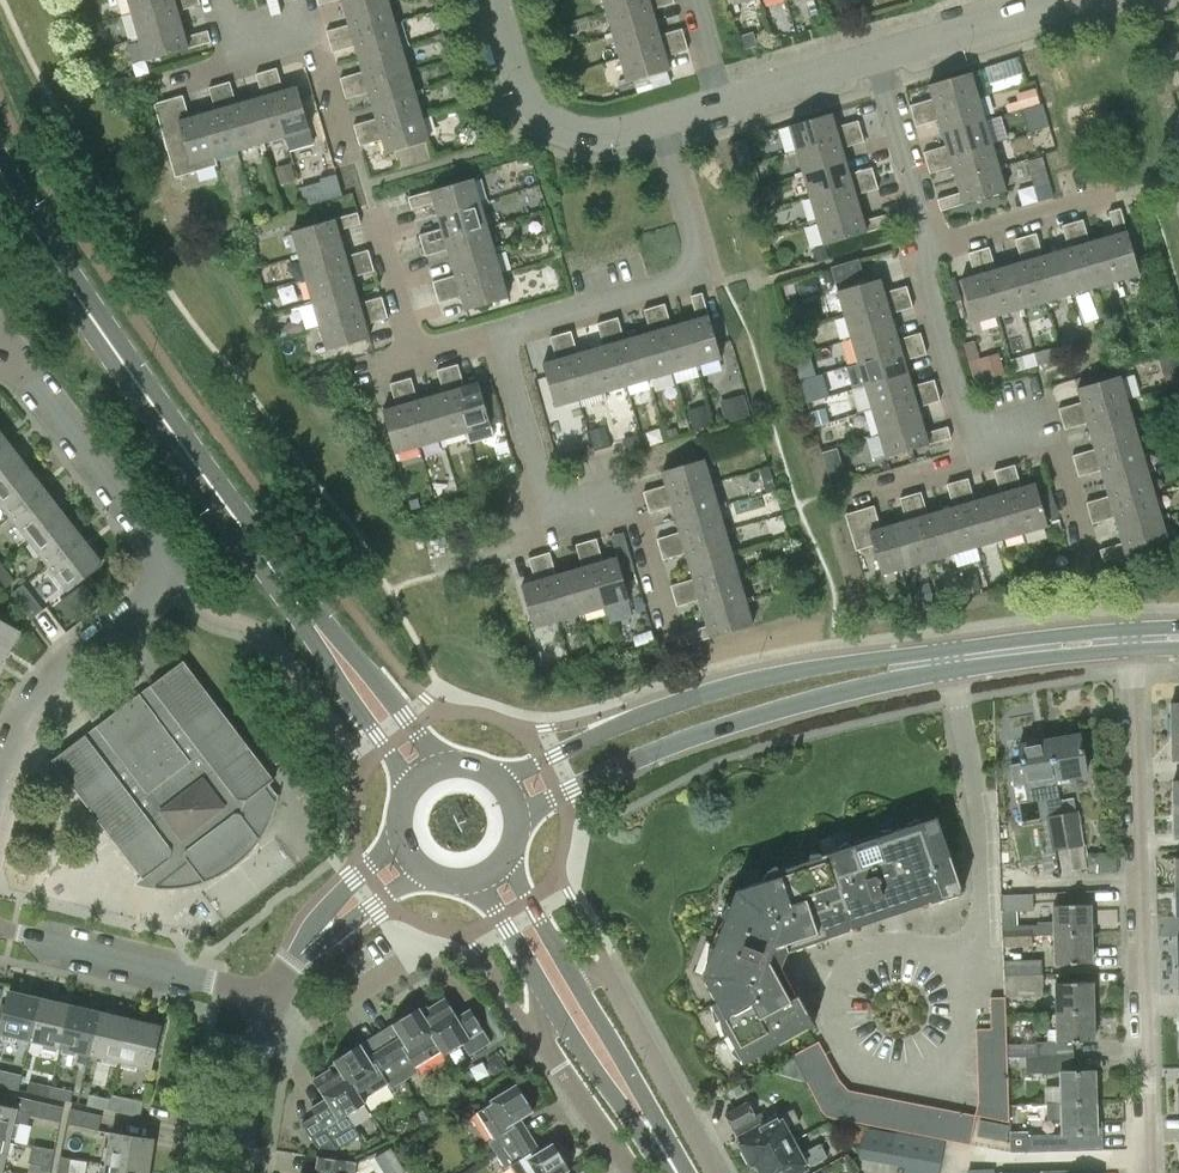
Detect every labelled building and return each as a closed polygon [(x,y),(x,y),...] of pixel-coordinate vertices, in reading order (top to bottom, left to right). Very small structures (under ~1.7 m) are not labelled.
[(132,13),(177,0),(129,0),(132,13)] [(139,37),(182,24),(178,11),(201,5),(200,0),(177,0),(132,13),(139,37)] [(345,11),(349,24),(326,31),(329,41),(395,22),(388,0),(384,0),(345,11)] [(345,11),(384,0),(342,0),(345,11)] [(643,0),(603,0),(606,11),(643,0)] [(656,22),(652,9),(674,3),(674,0),(643,0),(606,11),(613,34),(656,22)] [(395,22),(329,41),(333,52),(355,45),(359,58),(402,46),(395,22)] [(620,58),(685,39),(682,28),(659,34),(656,22),(613,34),(620,58)] [(209,30),(186,37),(182,24),(139,37),(146,61),(212,42),(209,30)] [(553,38),(557,51),(569,47),(566,34),(553,38)] [(685,39),(620,58),(627,82),(670,70),(666,56),(688,49),(685,39)] [(402,46),(359,58),(363,71),(340,77),(343,88),(408,69),(402,46)] [(1017,56),(986,65),(993,89),(1024,81),(1017,56)] [(267,71),(286,135),(290,149),(314,142),(298,87),(284,91),(278,68),(267,71)] [(408,69),(343,88),(346,99),(369,93),(373,105),(415,93),(408,69)] [(286,135),(267,71),(256,74),(262,97),(249,101),(262,142),(286,135)] [(912,115),(977,97),(970,72),(928,84),(932,99),(909,105),(912,115)] [(230,81),(220,84),(239,149),(262,142),(249,101),(237,104),(230,81)] [(216,110),(203,114),(217,165),(218,165),(215,156),(239,149),(220,84),(209,88),(216,110)] [(1020,108),(1039,103),(1035,89),(1016,94),(1020,108)] [(415,93),(373,105),(376,118),(354,124),(357,135),(422,116),(415,93)] [(190,118),(184,94),(157,102),(155,103),(176,177),(217,165),(203,114),(190,118)] [(977,97),(912,115),(916,126),(938,120),(942,132),(984,120),(977,97)] [(1028,110),(1035,131),(1049,127),(1043,105),(1028,110)] [(796,150),(861,131),(858,120),(835,127),(831,113),(789,125),(796,150)] [(387,154),(396,151),(402,169),(450,155),(449,149),(433,154),(422,116),(357,135),(360,146),(382,139),(387,154)] [(984,120),(942,132),(945,145),(923,152),(926,162),(991,144),(984,120)] [(803,173),(845,161),(841,148),(864,141),(861,131),(796,150),(803,173)] [(991,144),(926,162),(929,173),(952,167),(955,179),(998,167),(991,144)] [(1042,157),(1026,162),(1037,201),(1053,197),(1042,157)] [(810,197),(874,178),(871,167),(849,174),(845,161),(803,173),(810,197)] [(295,179),(291,164),(275,168),(279,184),(295,179)] [(940,210),(962,204),(1005,192),(998,167),(955,179),(959,193),(937,199),(940,210)] [(340,196),(334,175),(318,180),(324,201),(340,196)] [(412,208),(434,202),(438,214),(480,202),(473,178),(408,196),(412,208)] [(816,220),(859,208),(855,195),(877,189),(874,178),(810,197),(816,220)] [(354,206),(351,194),(308,205),(311,216),(328,212),(328,213),(354,206)] [(480,202),(438,214),(441,227),(419,234),(422,245),(487,226),(480,202)] [(885,214),(862,221),(859,208),(816,220),(824,245),(888,226),(885,214)] [(1108,212),(1115,235),(1102,238),(1115,281),(1139,274),(1120,208),(1108,212)] [(361,223),(357,212),(292,230),(299,255),(341,242),(338,229),(361,223)] [(1082,219),(1072,222),(1091,288),(1115,281),(1102,238),(1089,242),(1082,219)] [(1061,225),(1068,248),(1056,252),(1068,294),(1091,288),(1072,222),(1061,225)] [(487,226),(422,245),(425,256),(448,249),(451,262),(494,249),(487,226)] [(1035,233),(1025,236),(1044,301),(1068,294),(1056,252),(1042,256),(1035,233)] [(1014,239),(1021,262),(1008,266),(1021,308),(1044,301),(1025,236),(1014,239)] [(341,242),(299,255),(306,279),(371,260),(368,249),(345,255),(341,242)] [(813,250),(816,261),(828,258),(825,249),(824,246),(813,250)] [(989,247),(978,250),(997,315),(1021,308),(1008,266),(995,270),(989,247)] [(494,249),(451,262),(455,275),(433,281),(436,292),(501,273),(494,249)] [(967,253),(974,276),(960,280),(972,322),(997,315),(978,250),(967,253)] [(863,275),(858,259),(830,267),(835,283),(863,275)] [(375,271),(371,260),(306,279),(313,303),(355,290),(352,277),(375,271)] [(501,273),(436,292),(439,302),(461,296),(465,310),(508,298),(501,273)] [(906,286),(883,293),(879,279),(837,291),(844,315),(909,296),(906,286)] [(355,290),(313,303),(320,326),(385,307),(382,296),(359,303),(355,290)] [(690,296),(696,319),(684,322),(696,365),(721,358),(702,293),(690,296)] [(844,315),(851,339),(893,327),(889,314),(912,307),(909,296),(844,315)] [(664,304),(654,307),(673,372),(696,365),(684,322),(671,326),(664,304)] [(388,317),(385,307),(320,326),(327,351),(369,338),(365,324),(388,317)] [(643,310),(649,332),(637,336),(649,378),(673,372),(654,307),(643,310)] [(791,314),(783,316),(787,331),(805,326),(803,320),(791,314)] [(617,317),(607,320),(626,385),(649,378),(637,336),(624,340),(617,317)] [(596,323),(603,346),(590,350),(602,392),(626,385),(607,320),(596,323)] [(920,333),(897,340),(893,327),(851,339),(858,363),(923,344),(920,333)] [(571,331),(560,334),(579,399),(602,392),(590,350),(577,353),(571,331)] [(1070,333),(1059,336),(1063,350),(1075,346),(1070,333)] [(549,337),(556,360),(542,364),(554,406),(579,399),(560,334),(549,337)] [(923,344),(858,363),(864,382),(855,384),(857,389),(907,374),(903,361),(926,354),(923,344)] [(1158,356),(1163,373),(1178,368),(1178,357),(1177,351),(1158,356)] [(983,376),(1002,371),(998,353),(978,359),(983,376)] [(458,364),(447,367),(466,432),(490,425),(478,383),(464,387),(458,364)] [(437,370),(443,393),(430,397),(443,439),(466,432),(447,367),(437,370)] [(933,380),(911,387),(907,374),(857,389),(858,393),(866,390),(872,410),(937,391),(933,380)] [(830,394),(824,375),(802,382),(801,383),(805,395),(807,402),(830,394)] [(1076,389),(1080,402),(1057,409),(1060,420),(1125,401),(1118,376),(1076,389)] [(411,377),(400,380),(419,446),(443,439),(430,397),(418,401),(411,377)] [(390,384),(396,407),(383,410),(395,453),(419,446),(400,380),(390,384)] [(937,391),(872,410),(879,433),(921,421),(917,408),(940,402),(937,391)] [(482,396),(490,425),(503,421),(495,392),(482,396)] [(749,415),(743,395),(719,402),(725,422),(749,415)] [(1125,401),(1060,420),(1063,430),(1087,424),(1090,437),(1132,424),(1125,401)] [(694,431),(711,426),(705,407),(688,412),(694,431)] [(825,408),(810,412),(814,426),(814,427),(829,422),(825,408)] [(947,427),(925,434),(921,421),(879,433),(886,458),(951,439),(947,427)] [(1071,456),(1074,467),(1139,448),(1132,424),(1090,437),(1094,449),(1071,456)] [(607,428),(591,433),(596,450),(611,446),(607,428)] [(668,431),(670,439),(679,437),(677,429),(668,431)] [(640,435),(624,440),(628,452),(644,447),(640,435)] [(26,466),(7,442),(0,447),(0,486),(26,466)] [(1139,448),(1074,467),(1077,477),(1100,470),(1104,484),(1146,472),(1139,448)] [(643,492),(646,502),(710,484),(703,459),(662,471),(666,485),(643,492)] [(1014,465),(1003,468),(1023,533),(1047,526),(1035,483),(1021,487),(1014,465)] [(45,490),(26,466),(0,486),(0,502),(11,516),(45,490)] [(836,484),(843,481),(838,467),(827,471),(832,485),(836,484)] [(987,497),(999,540),(1023,533),(1003,468),(993,471),(1000,494),(987,497)] [(1085,503),(1088,513),(1153,494),(1146,472),(1104,484),(1108,496),(1085,503)] [(957,482),(963,504),(976,547),(999,540),(987,497),(974,501),(967,479),(957,482)] [(976,547),(963,504),(957,482),(946,485),(953,507),(940,511),(953,554),(976,547)] [(710,484),(646,502),(649,513),(672,506),(676,519),(717,507),(710,484)] [(30,540),(63,514),(45,490),(11,516),(30,540)] [(920,492),(910,496),(929,561),(953,554),(940,511),(927,515),(920,492)] [(1153,494),(1088,513),(1091,524),(1114,517),(1118,530),(1160,518),(1153,494)] [(929,561),(910,496),(899,499),(906,521),(893,525),(906,568),(929,561)] [(855,552),(873,546),(881,575),(906,568),(893,525),(880,529),(874,506),(844,515),(855,552)] [(657,539),(660,549),(724,530),(717,507),(676,519),(680,532),(657,539)] [(48,565),(82,539),(63,514),(30,540),(48,565)] [(1102,561),(1125,555),(1167,543),(1160,518),(1118,530),(1121,543),(1099,550),(1102,561)] [(724,530),(660,549),(663,560),(686,553),(690,566),(731,554),(724,530)] [(597,538),(586,541),(605,607),(629,600),(617,558),(603,562),(597,538)] [(82,539),(48,565),(68,590),(101,564),(82,539)] [(575,545),(582,568),(569,571),(581,613),(605,607),(586,541),(575,545)] [(549,552),(539,555),(558,620),(581,613),(569,571),(556,575),(549,552)] [(622,574),(634,570),(630,554),(617,558),(622,574)] [(670,586),(673,596),(738,578),(731,554),(690,566),(693,579),(670,586)] [(528,558),(535,581),(521,585),(534,627),(558,620),(539,555),(528,558)] [(1038,560),(1035,565),(1037,570),(1041,572),(1046,571),(1048,566),(1047,561),(1043,559),(1038,560)] [(14,581),(1,563),(0,563),(0,579),(6,587),(14,581)] [(965,595),(980,590),(975,573),(960,577),(965,595)] [(738,578),(673,596),(676,607),(700,600),(703,613),(745,601),(738,578)] [(23,584),(11,593),(31,619),(43,609),(23,584)] [(915,588),(921,609),(937,604),(931,584),(915,588)] [(687,644),(710,638),(752,626),(745,601),(703,613),(707,626),(684,633),(687,644)] [(3,659),(19,632),(0,620),(0,657),(3,659)] [(254,848),(259,841),(262,836),(265,832),(267,827),(270,823),(272,817),(275,810),(276,806),(278,799),(279,794),(277,794),(269,784),(274,780),(261,763),(251,750),(240,736),(183,660),(151,684),(85,734),(51,760),(120,849),(142,880),(148,876),(156,887),(155,887),(155,888),(161,889),(165,889),(173,889),(181,888),(185,887),(193,886),(201,883),(208,881),(212,879),(219,876),(226,872),(233,867),(236,865),(242,859),(245,857),(248,854),(254,848)] [(1178,731),(1178,702),(1170,702),(1171,731),(1178,731)] [(1171,731),(1172,761),(1178,761),(1178,731),(1171,731)] [(1048,739),(1055,780),(1085,775),(1078,734),(1048,739)] [(1055,780),(1048,739),(1018,744),(1021,763),(1010,765),(1013,787),(1024,785),(1025,785),(1055,780)] [(1074,798),(1061,800),(1063,812),(1061,813),(1067,849),(1084,846),(1078,811),(1076,811),(1074,798)] [(1060,813),(1059,810),(1048,812),(1048,816),(1045,816),(1051,851),(1067,849),(1061,813),(1060,813)] [(744,1063),(810,1027),(814,1024),(798,994),(790,998),(770,961),(776,946),(786,943),(788,951),(852,930),(849,920),(879,910),(876,901),(894,895),(897,904),(927,894),(930,904),(963,893),(937,816),(763,875),(765,880),(736,890),(703,976),(717,1002),(712,1005),(744,1063)] [(1032,894),(1001,895),(1002,912),(1033,910),(1032,894)] [(1052,905),(1053,922),(1037,922),(1037,925),(1003,926),(1003,936),(1031,935),(1053,935),(1091,934),(1090,904),(1052,905)] [(1091,934),(1053,935),(1054,964),(1092,963),(1091,934)] [(1032,947),(1031,935),(1003,936),(1003,947),(1032,947)] [(1041,959),(1003,961),(1004,975),(1042,974),(1041,959)] [(1009,1121),(1005,998),(1043,996),(1042,974),(1004,975),(1005,997),(990,997),(991,1028),(976,1029),(978,1101),(975,1114),(849,1090),(839,1079),(819,1041),(792,1055),(823,1112),(827,1116),(970,1144),(976,1115),(1009,1121)] [(1056,1013),(1093,1012),(1092,982),(1055,983),(1056,1013)] [(39,998),(9,991),(0,1029),(0,1032),(30,1039),(39,998)] [(39,998),(30,1039),(59,1046),(69,1005),(39,998)] [(470,1009),(460,1015),(451,998),(427,1012),(438,1031),(434,1033),(445,1051),(447,1055),(463,1046),(469,1056),(490,1043),(470,1009)] [(69,1005),(59,1046),(79,1051),(77,1062),(87,1064),(90,1053),(89,1053),(99,1012),(69,1005)] [(445,1051),(434,1033),(438,1031),(427,1012),(425,1008),(396,1024),(379,1034),(406,1079),(418,1071),(416,1067),(445,1051)] [(119,1060),(129,1019),(99,1012),(89,1053),(90,1053),(119,1060)] [(1093,1012),(1056,1013),(1056,1030),(1047,1030),(1047,1042),(1036,1042),(1036,1057),(1036,1058),(1073,1056),(1073,1042),(1094,1041),(1093,1012)] [(129,1019),(119,1060),(150,1067),(159,1026),(129,1019)] [(364,1099),(388,1085),(391,1089),(406,1079),(379,1034),(364,1043),(336,1060),(338,1064),(339,1064),(351,1084),(354,1082),(364,1099)] [(1046,1105),(1096,1103),(1095,1071),(1074,1072),(1073,1056),(1036,1058),(1036,1057),(1025,1057),(1026,1073),(1060,1072),(1060,1086),(1044,1087),(1045,1103),(1046,1103),(1046,1105)] [(486,1066),(493,1077),(504,1069),(497,1059),(486,1066)] [(358,1136),(346,1115),(367,1103),(364,1099),(354,1082),(351,1084),(339,1064),(338,1064),(317,1077),(328,1097),(311,1107),(315,1115),(302,1123),(316,1146),(336,1149),(358,1136)] [(0,1070),(0,1084),(19,1088),(22,1075),(0,1070)] [(29,1081),(27,1090),(48,1095),(50,1086),(29,1081)] [(522,1122),(525,1120),(537,1113),(521,1084),(495,1099),(497,1104),(482,1112),(496,1136),(488,1142),(498,1157),(532,1137),(522,1122)] [(743,1093),(738,1084),(725,1091),(729,1100),(743,1093)] [(70,1100),(73,1091),(50,1086),(48,1095),(70,1100)] [(89,1094),(87,1104),(109,1109),(111,1099),(89,1094)] [(143,1102),(112,1095),(111,1099),(109,1109),(140,1116),(143,1102)] [(0,1105),(0,1137),(11,1140),(14,1124),(20,1125),(20,1123),(29,1125),(31,1115),(60,1122),(63,1106),(26,1098),(23,1110),(0,1105)] [(726,1114),(738,1139),(752,1165),(756,1163),(756,1162),(793,1142),(786,1129),(800,1122),(794,1111),(780,1118),(779,1117),(767,1123),(762,1112),(755,1116),(748,1102),(726,1114)] [(1076,1150),(1075,1134),(1097,1134),(1096,1103),(1046,1105),(1047,1120),(1061,1119),(1062,1135),(1027,1136),(1028,1152),(1076,1150)] [(98,1131),(102,1115),(70,1108),(67,1124),(98,1131)] [(1006,1141),(1009,1125),(980,1119),(977,1136),(1006,1141)] [(876,1158),(881,1131),(865,1129),(860,1155),(876,1158)] [(891,1161),(896,1134),(881,1131),(876,1158),(891,1161)] [(107,1163),(149,1170),(154,1138),(112,1132),(107,1163)] [(906,1164),(907,1158),(911,1137),(896,1134),(891,1161),(906,1164)] [(0,1137),(0,1169),(3,1170),(11,1140),(0,1137)] [(574,1172),(556,1143),(541,1152),(532,1137),(498,1157),(505,1169),(513,1165),(518,1172),(572,1172),(574,1172)] [(939,1164),(943,1143),(911,1137),(907,1158),(939,1164)] [(756,1162),(756,1163),(757,1163),(762,1172),(798,1172),(827,1157),(820,1144),(800,1155),(793,1142),(756,1162)] [(41,1165),(40,1170),(50,1172),(54,1150),(34,1146),(31,1163),(41,1165)] [(375,1158),(385,1172),(402,1172),(407,1170),(392,1147),(375,1158)] [(71,1159),(61,1157),(58,1172),(68,1172),(71,1159)] [(315,1172),(355,1172),(357,1162),(317,1157),(315,1172)] [(939,1164),(907,1158),(906,1164),(905,1172),(938,1172),(939,1164)] [(149,1170),(107,1163),(106,1172),(149,1172),(149,1170)]
